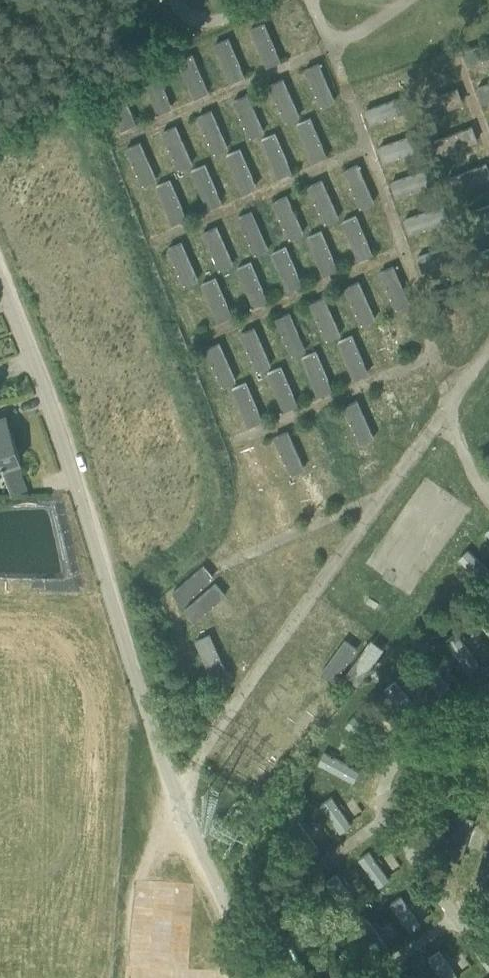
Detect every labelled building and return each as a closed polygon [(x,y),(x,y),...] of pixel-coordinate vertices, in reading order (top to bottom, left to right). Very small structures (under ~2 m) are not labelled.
[(250,26),(267,65),(283,58),(266,20),(250,26)] [(228,81),(247,74),(231,35),(212,43),(228,81)] [(462,50),(467,65),(488,56),(488,39),(462,50)] [(193,54),(179,60),(196,96),(210,89),(193,54)] [(305,67),(321,106),(337,99),(321,60),(305,67)] [(287,76),(273,80),(284,120),(298,116),(287,76)] [(160,111),(174,105),(163,81),(148,87),(160,111)] [(488,98),(488,81),(478,85),(484,100),(488,98)] [(408,92),(367,108),(373,122),(413,106),(408,92)] [(235,97),(247,136),(263,131),(251,93),(235,97)] [(116,110),(119,127),(135,123),(131,107),(116,110)] [(198,115),(215,152),(230,145),(213,108),(198,115)] [(312,115),(296,122),(314,161),(330,153),(312,115)] [(179,167),(193,162),(178,124),(163,129),(179,167)] [(260,139),(279,176),(295,168),(275,131),(260,139)] [(380,145),(386,160),(424,146),(419,131),(380,145)] [(141,139),(127,145),(143,183),(158,177),(141,139)] [(226,153),(242,191),(259,184),(242,146),(226,153)] [(190,169),(207,207),(223,200),(207,162),(190,169)] [(363,162),(348,166),(358,205),(373,201),(363,162)] [(396,193),(436,180),(432,166),(392,179),(396,193)] [(174,222),(189,215),(172,177),(156,184),(174,222)] [(309,184),(325,221),(340,214),(324,177),(309,184)] [(290,237),(305,231),(289,193),(274,199),(290,237)] [(444,203),(405,216),(409,229),(449,215),(444,203)] [(239,214),(254,252),(269,247),(254,208),(239,214)] [(359,258),(375,251),(358,213),(341,220),(359,258)] [(221,267),(235,260),(217,223),(202,230),(221,267)] [(322,228),(308,234),(325,273),(339,268),(322,228)] [(168,245),(184,284),(199,278),(183,239),(168,245)] [(459,239),(416,255),(422,272),(466,255),(459,239)] [(288,289),(304,283),(287,244),(272,251),(288,289)] [(253,305),(269,297),(251,259),(235,267),(253,305)] [(395,308),(411,302),(396,263),(380,270),(395,308)] [(217,321),(234,314),(217,275),(200,282),(217,321)] [(344,285),(363,323),(377,316),(359,278),(344,285)] [(327,338),(341,332),(325,294),(311,300),(327,338)] [(288,353),(303,350),(295,310),(279,314),(288,353)] [(391,363),(407,355),(389,317),(373,325),(391,363)] [(256,325),(241,330),(256,370),(271,364),(256,325)] [(353,332),(337,340),(356,378),(372,371),(353,332)] [(223,341),(209,344),(219,384),(234,380),(223,341)] [(317,348),(302,355),(319,394),(335,387),(317,348)] [(268,371),(283,410),(299,404),(284,364),(268,371)] [(248,426),(265,418),(247,380),(230,387),(248,426)] [(358,441),(373,437),(362,397),(347,401),(358,441)] [(6,417),(0,419),(0,466),(21,459),(6,417)] [(278,433),(288,472),(303,469),(292,429),(278,433)] [(240,450),(257,488),(271,482),(255,444),(240,450)] [(299,475),(316,514),(331,507),(315,469),(299,475)] [(284,528),(297,522),(278,484),(265,491),(284,528)] [(488,647),(488,607),(488,605),(470,616),(488,647)] [(209,668),(225,661),(212,631),(196,638),(209,668)] [(365,636),(359,648),(339,637),(318,673),(332,681),(337,672),(357,684),(379,644),(365,636)] [(235,767),(257,731),(240,721),(218,757),(235,767)] [(273,747),(245,774),(255,784),(283,757),(273,747)] [(354,781),(360,767),(320,748),(314,763),(354,781)] [(329,795),(318,804),(339,830),(351,821),(329,795)] [(461,842),(450,837),(442,854),(454,859),(461,842)] [(374,888),(388,878),(368,849),(353,858),(374,888)] [(384,941),(419,921),(404,895),(369,915),(384,941)] [(459,977),(437,944),(398,969),(404,977),(458,977),(459,977)]
